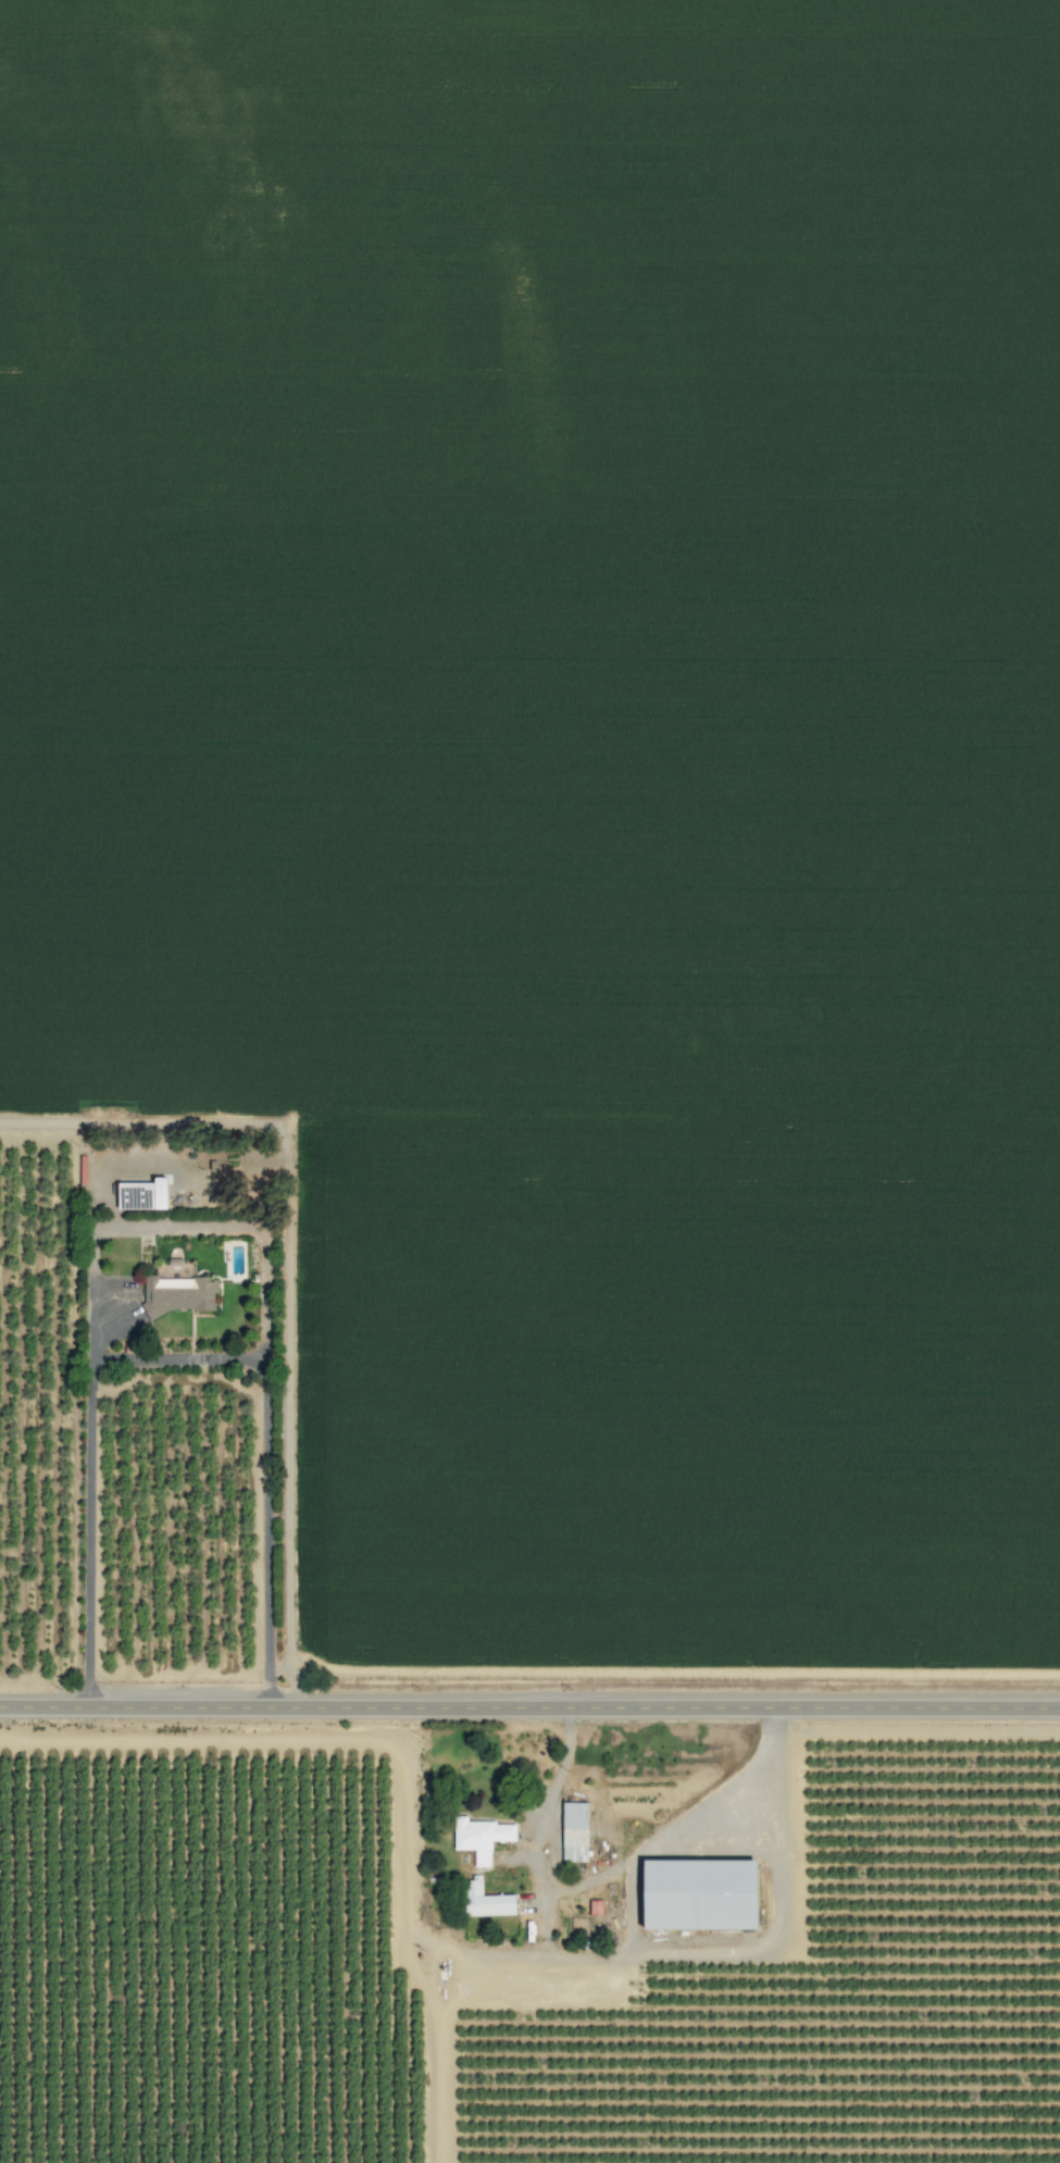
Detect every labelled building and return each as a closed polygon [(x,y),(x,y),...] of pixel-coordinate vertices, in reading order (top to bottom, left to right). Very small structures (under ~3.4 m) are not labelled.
[(111,1210),(150,1210),(150,1183),(110,1183),(111,1210)] [(213,1313),(214,1280),(193,1280),(193,1288),(180,1288),(180,1278),(144,1278),(143,1311),(213,1313)] [(584,1803),(558,1804),(560,1864),(585,1863),(584,1803)] [(513,1842),(513,1823),(465,1823),(465,1817),(451,1817),(452,1851),(472,1851),(472,1867),(489,1867),(489,1842),(513,1842)] [(749,1861),(634,1861),(635,1930),(749,1930),(749,1915),(757,1915),(757,1868),(749,1868),(749,1861)] [(512,1895),(481,1896),(480,1877),(464,1878),(465,1917),(512,1916),(512,1895)] [(588,1916),(600,1916),(600,1901),(587,1901),(588,1916)]
